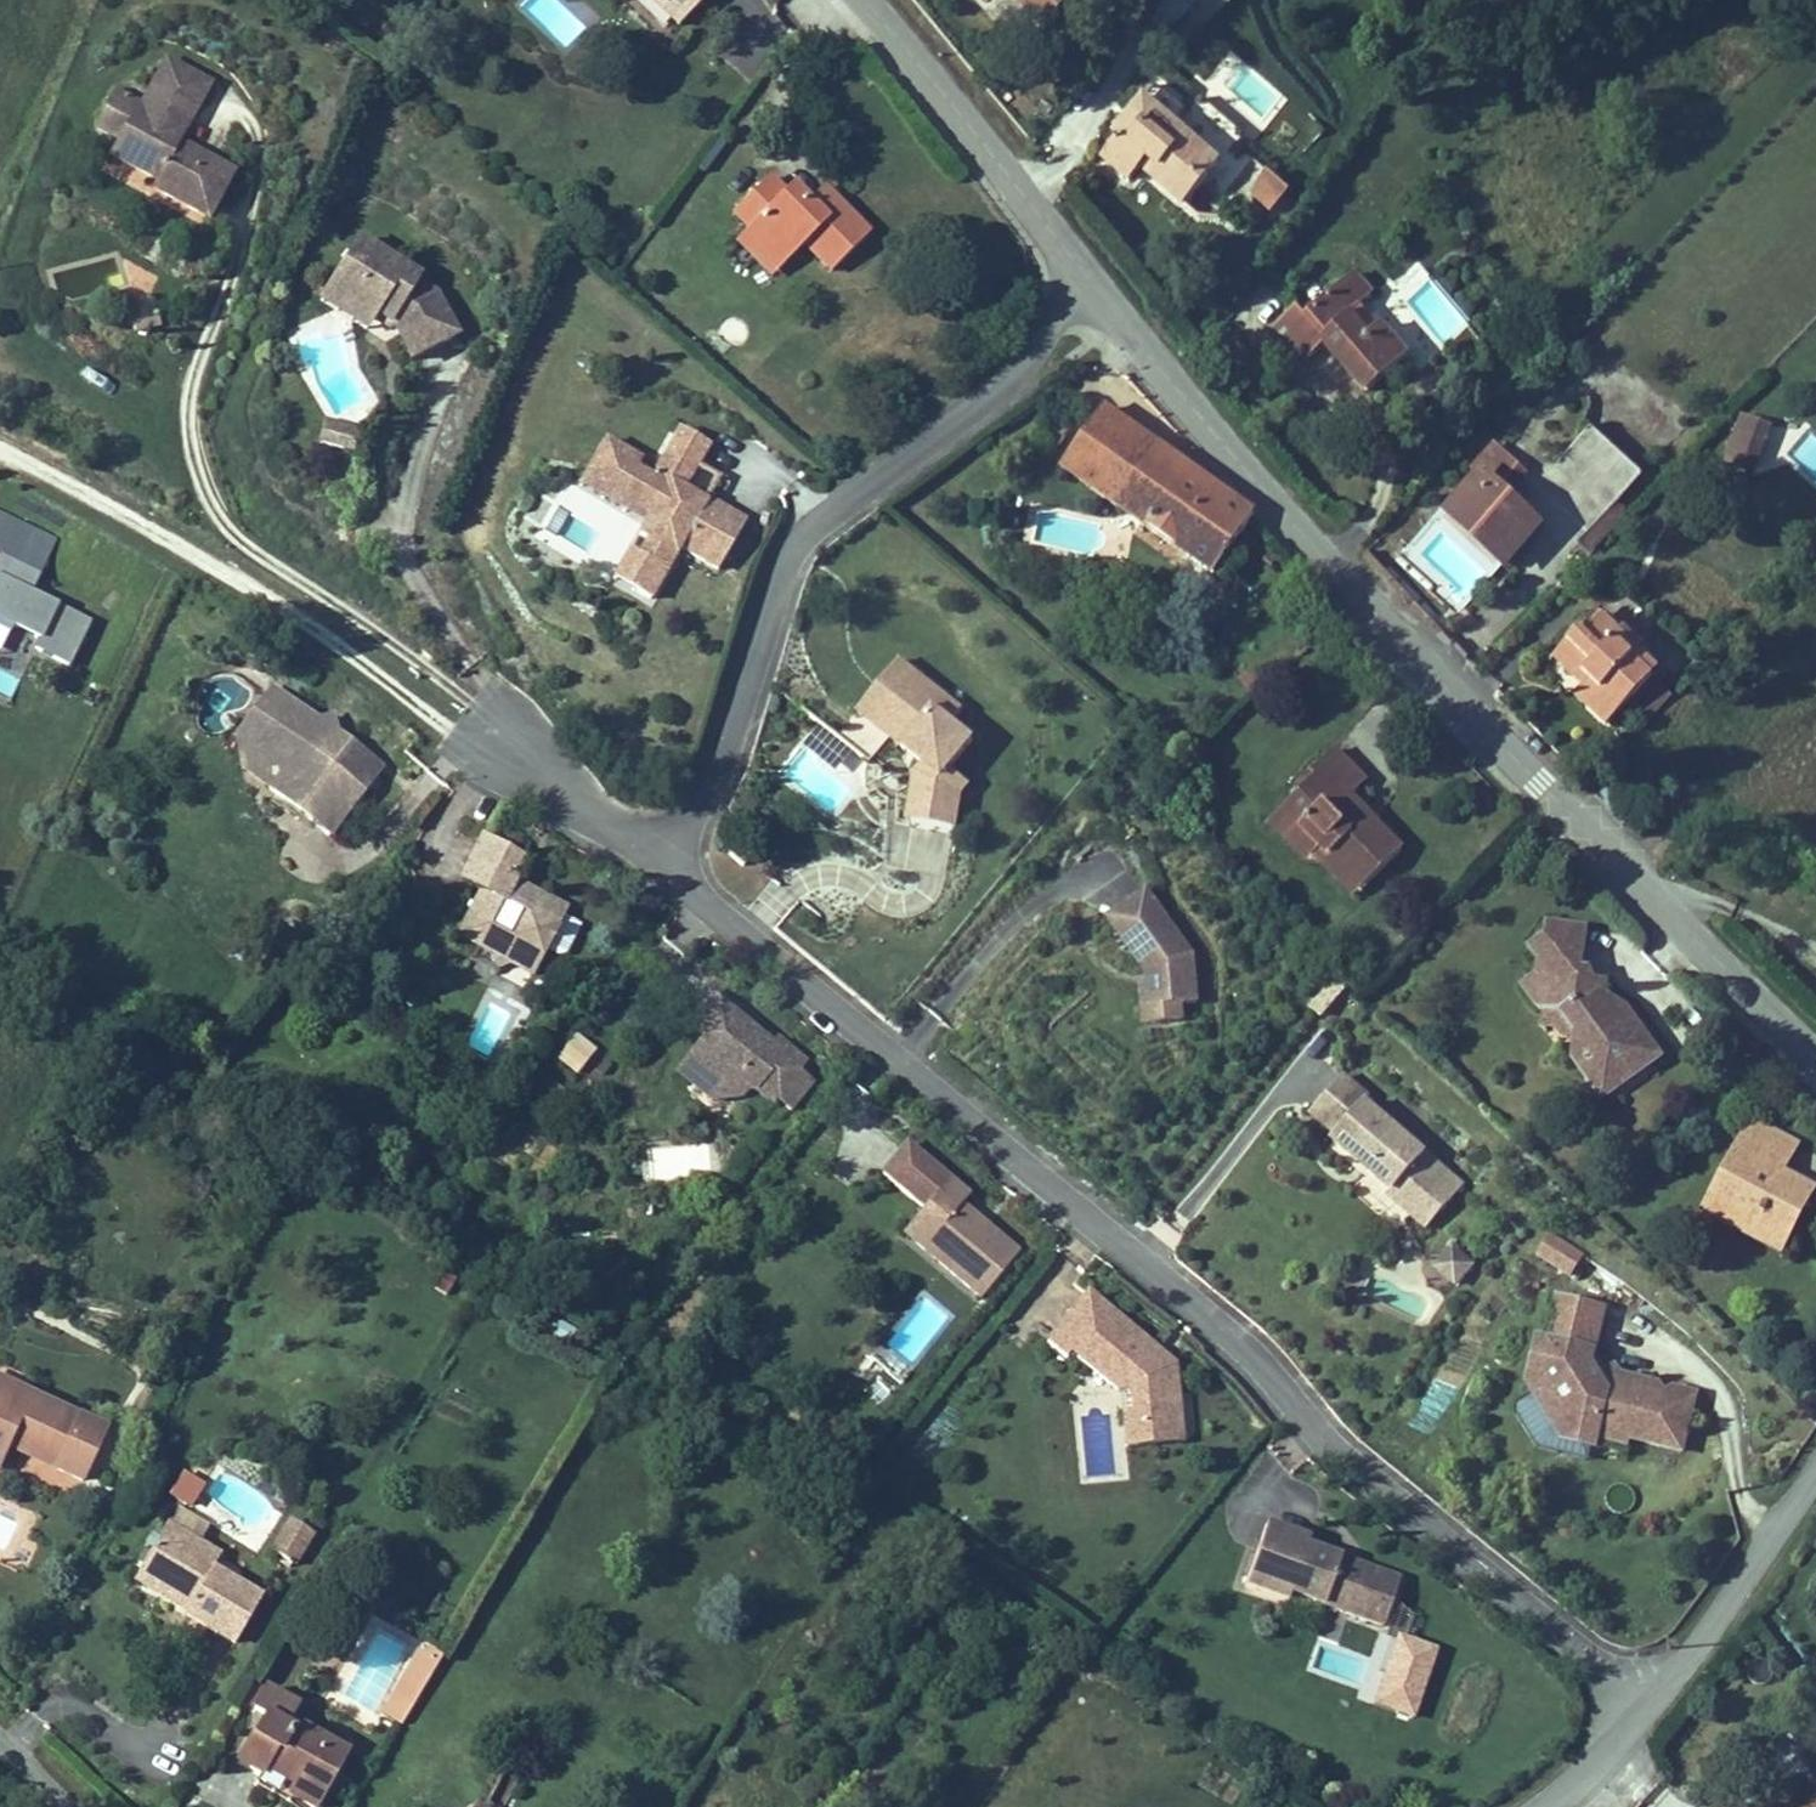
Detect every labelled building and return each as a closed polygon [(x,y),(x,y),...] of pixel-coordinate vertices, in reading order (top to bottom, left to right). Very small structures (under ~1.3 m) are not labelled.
[(656,46),(670,32),(706,69),(737,37),(703,2),(696,9),(687,0),(625,0),(618,7),(656,46)] [(696,9),(703,2),(701,0),(687,0),(696,9)] [(1019,23),(1037,8),(1046,0),(997,0),(1019,23)] [(245,126),(201,104),(177,153),(172,151),(154,188),(146,203),(194,227),(190,235),(247,263),(270,214),(215,187),(207,183),(212,172),(220,176),(245,126)] [(1206,179),(1128,106),(1101,133),(1109,143),(1090,164),(1117,190),(1128,180),(1170,218),(1206,179)] [(172,151),(145,137),(127,174),(154,188),(172,151)] [(215,187),(220,176),(212,172),(207,183),(215,187)] [(818,292),(841,320),(880,286),(848,250),(830,263),(821,249),(809,236),(803,241),(783,223),(753,249),(763,263),(760,266),(795,311),(818,292)] [(830,263),(848,250),(836,236),(821,249),(830,263)] [(404,280),(388,274),(381,291),(397,298),(404,280)] [(438,294),(404,280),(397,298),(381,291),(368,324),(384,331),(382,336),(415,349),(417,345),(438,353),(446,373),(490,355),(473,314),(436,299),(438,294)] [(1297,333),(1289,326),(1273,344),(1308,378),(1321,365),(1367,407),(1402,371),(1350,319),(1360,307),(1339,288),(1297,333)] [(384,331),(368,324),(361,342),(410,362),(415,349),(382,336),(384,331)] [(1746,438),(1771,446),(1779,426),(1755,417),(1746,438)] [(320,420),(317,443),(351,448),(354,424),(320,420)] [(1756,483),(1771,446),(1746,438),(1732,473),(1756,483)] [(1603,446),(1545,501),(1594,552),(1652,498),(1603,446)] [(1535,490),(1504,459),(1482,478),(1491,488),(1455,524),(1508,578),(1543,544),(1514,512),(1535,490)] [(1055,527),(1128,571),(1165,508),(1091,464),(1055,527)] [(627,487),(604,527),(669,565),(665,572),(659,583),(667,588),(657,604),(671,613),(655,640),(670,649),(700,596),(736,617),(764,568),(726,546),(724,550),(715,545),(710,553),(698,547),(718,513),(730,492),(702,476),(673,526),(658,516),(662,508),(627,487)] [(1165,508),(1128,571),(1214,622),(1251,559),(1165,508)] [(34,586),(57,536),(0,510),(0,571),(34,586)] [(738,525),(718,513),(698,547),(710,553),(715,545),(724,550),(726,546),(738,525)] [(669,565),(604,527),(599,534),(665,572),(669,565)] [(1584,626),(1559,650),(1589,679),(1579,690),(1571,698),(1606,732),(1625,713),(1652,686),(1659,678),(1641,660),(1651,650),(1631,630),(1621,640),(1606,623),(1593,636),(1584,626)] [(1589,679),(1559,650),(1548,661),(1579,690),(1589,679)] [(15,676),(0,672),(0,692),(10,694),(15,676)] [(1669,702),(1652,686),(1625,713),(1641,728),(1669,702)] [(945,735),(928,721),(884,772),(915,799),(943,823),(950,814),(908,778),(945,735)] [(988,773),(945,735),(908,778),(950,814),(943,823),(948,827),(938,838),(929,885),(978,893),(984,858),(992,848),(973,832),(998,804),(977,786),(988,773)] [(319,767),(303,758),(273,810),(286,834),(315,851),(297,805),(319,767)] [(354,788),(319,767),(297,805),(315,851),(380,889),(418,825),(367,796),(364,801),(351,794),(354,788)] [(915,799),(884,772),(863,796),(894,822),(915,799)] [(354,788),(351,794),(364,801),(367,796),(367,781),(354,788)] [(1316,886),(1336,904),(1346,894),(1391,940),(1428,893),(1387,854),(1370,838),(1380,815),(1352,792),(1315,828),(1322,834),(1301,856),(1324,877),(1316,886)] [(1403,836),(1380,815),(1370,838),(1387,854),(1403,836)] [(556,896),(515,872),(492,911),(512,923),(486,968),(522,988),(523,999),(533,997),(540,996),(549,980),(567,991),(578,973),(582,976),(588,965),(584,963),(595,944),(573,932),(571,937),(542,920),(545,915),(556,896)] [(782,904),(765,890),(757,899),(773,914),(782,904)] [(573,932),(545,915),(542,920),(571,937),(573,932)] [(1134,977),(1175,1022),(1179,1022),(1179,1031),(1175,1031),(1175,1033),(1175,1056),(1206,1055),(1223,1055),(1221,1007),(1170,947),(1134,977)] [(1641,1110),(1668,1084),(1637,1035),(1614,1022),(1603,1002),(1608,958),(1564,949),(1563,957),(1547,972),(1555,983),(1552,1002),(1537,1013),(1553,1036),(1574,1036),(1608,1086),(1591,1100),(1600,1112),(1641,1110)] [(577,1074),(597,1047),(575,1031),(554,1057),(577,1074)] [(774,1062),(740,1033),(714,1064),(733,1080),(719,1096),(737,1111),(740,1141),(770,1138),(775,1131),(784,1131),(800,1145),(805,1139),(820,1151),(842,1124),(828,1112),(835,1103),(807,1080),(803,1085),(786,1071),(778,1081),(772,1076),(774,1073),(773,1064),(774,1062)] [(1574,1036),(1553,1036),(1551,1053),(1563,1054),(1574,1070),(1586,1069),(1582,1089),(1591,1100),(1608,1086),(1574,1036)] [(786,1071),(774,1062),(773,1064),(774,1073),(772,1076),(778,1081),(786,1071)] [(737,1111),(719,1096),(706,1113),(740,1141),(737,1111)] [(1366,1112),(1334,1148),(1358,1170),(1354,1175),(1381,1199),(1386,1193),(1396,1202),(1390,1207),(1414,1229),(1424,1218),(1440,1232),(1459,1211),(1443,1197),(1447,1192),(1388,1140),(1392,1135),(1366,1112)] [(712,1134),(651,1151),(660,1183),(721,1165),(712,1134)] [(1781,1285),(1815,1223),(1815,1213),(1797,1200),(1803,1190),(1775,1177),(1777,1159),(1757,1148),(1715,1222),(1741,1236),(1757,1246),(1748,1263),(1781,1285)] [(1815,1213),(1815,1181),(1777,1159),(1775,1177),(1803,1190),(1797,1200),(1815,1213)] [(1396,1202),(1386,1193),(1381,1199),(1390,1207),(1396,1202)] [(957,1216),(919,1261),(939,1278),(941,1296),(989,1335),(1027,1290),(995,1264),(991,1268),(986,1263),(989,1259),(969,1242),(977,1233),(957,1216)] [(1414,1229),(1410,1233),(1426,1247),(1440,1232),(1424,1218),(1414,1229)] [(1546,1233),(1534,1257),(1571,1276),(1584,1252),(1546,1233)] [(1733,1253),(1748,1263),(1757,1246),(1741,1236),(1733,1253)] [(1447,1240),(1428,1264),(1456,1284),(1474,1260),(1447,1240)] [(989,1259),(986,1263),(991,1268),(995,1264),(989,1259)] [(1100,1324),(1061,1375),(1081,1390),(1085,1384),(1130,1418),(1133,1418),(1141,1417),(1145,1457),(1193,1453),(1189,1393),(1169,1396),(1159,1388),(1167,1376),(1100,1324)] [(1540,1412),(1551,1415),(1565,1446),(1563,1460),(1561,1470),(1594,1476),(1596,1466),(1626,1471),(1627,1465),(1681,1474),(1692,1415),(1668,1411),(1667,1419),(1653,1417),(1654,1408),(1616,1402),(1611,1391),(1593,1396),(1591,1391),(1607,1336),(1560,1324),(1548,1367),(1540,1364),(1527,1409),(1540,1412)] [(41,1413),(48,1397),(0,1374),(0,1394),(41,1413)] [(1189,1393),(1167,1376),(1159,1388),(1169,1396),(1189,1393)] [(89,1491),(110,1446),(41,1413),(0,1394),(0,1461),(12,1468),(16,1457),(89,1491)] [(1551,1415),(1540,1412),(1536,1424),(1553,1459),(1563,1460),(1565,1446),(1551,1415)] [(1141,1417),(1133,1418),(1138,1476),(1194,1471),(1193,1453),(1145,1457),(1141,1417)] [(12,1468),(0,1461),(0,1487),(4,1489),(12,1468)] [(166,1494),(189,1508),(204,1484),(181,1470),(166,1494)] [(171,1521),(198,1537),(205,1524),(178,1509),(171,1521)] [(305,1573),(313,1560),(300,1553),(309,1536),(301,1531),(282,1561),(305,1573)] [(300,1553),(313,1560),(323,1545),(309,1536),(300,1553)] [(176,1541),(152,1584),(199,1612),(194,1622),(190,1626),(242,1659),(269,1612),(221,1581),(225,1571),(176,1541)] [(1316,1564),(1274,1548),(1251,1608),(1293,1624),(1296,1617),(1388,1653),(1406,1607),(1366,1592),(1361,1606),(1341,1599),(1347,1584),(1313,1571),(1316,1564)] [(199,1612),(152,1584),(146,1595),(194,1622),(199,1612)] [(1366,1592),(1347,1584),(1341,1599),(1361,1606),(1366,1592)] [(1415,1714),(1431,1646),(1396,1637),(1380,1706),(1415,1714)] [(435,1698),(415,1688),(388,1732),(407,1743),(435,1698)] [(257,1806),(328,1806),(335,1792),(292,1766),(289,1775),(250,1756),(224,1801),(235,1806),(254,1806),(255,1806),(257,1806)]
